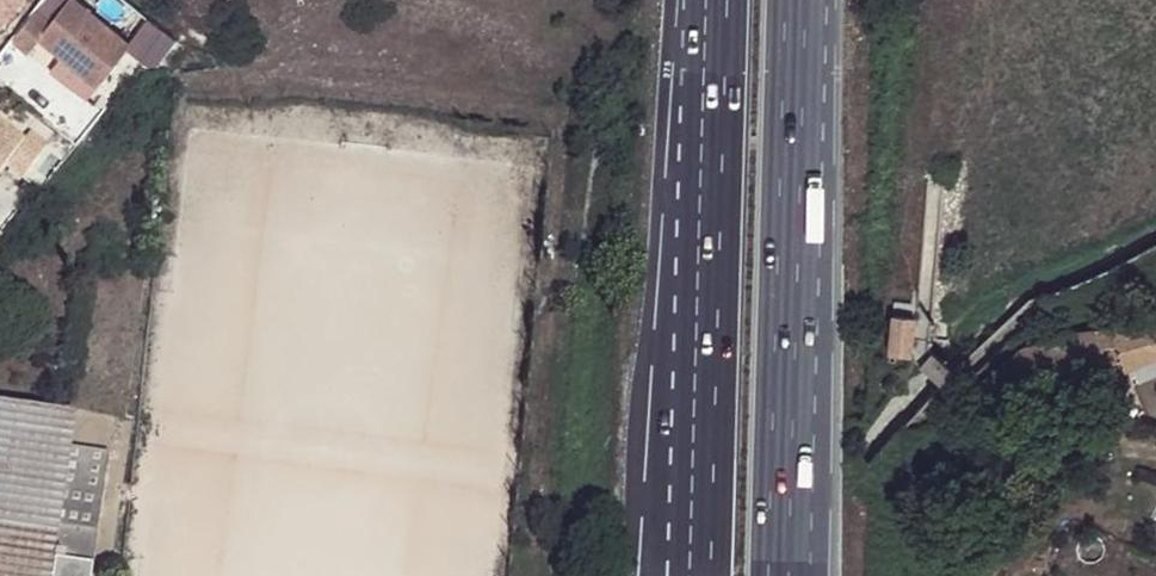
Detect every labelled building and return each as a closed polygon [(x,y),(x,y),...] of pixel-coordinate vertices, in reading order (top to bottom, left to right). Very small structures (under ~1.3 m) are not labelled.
[(26,0),(0,0),(0,32),(26,0)] [(39,15),(15,44),(31,57),(42,44),(100,90),(134,48),(74,0),(54,26),(39,15)] [(9,169),(25,181),(49,149),(32,136),(26,144),(0,125),(0,180),(9,169)] [(892,314),(889,314),(886,355),(911,357),(914,316),(892,314)] [(1021,345),(975,384),(996,408),(1030,379),(1054,372),(1081,363),(1094,361),(1120,357),(1124,367),(1130,366),(1155,355),(1155,320),(1021,345)] [(930,351),(917,363),(930,375),(942,386),(953,372),(942,362),(930,351)] [(1130,366),(1140,387),(1155,380),(1155,355),(1130,366)] [(1120,357),(1094,361),(1103,395),(1116,393),(1113,380),(1128,377),(1124,367),(1120,357)] [(0,409),(0,575),(89,575),(91,565),(81,563),(86,533),(95,533),(107,451),(60,444),(65,418),(0,409)] [(91,565),(95,533),(86,533),(81,563),(91,565)]
